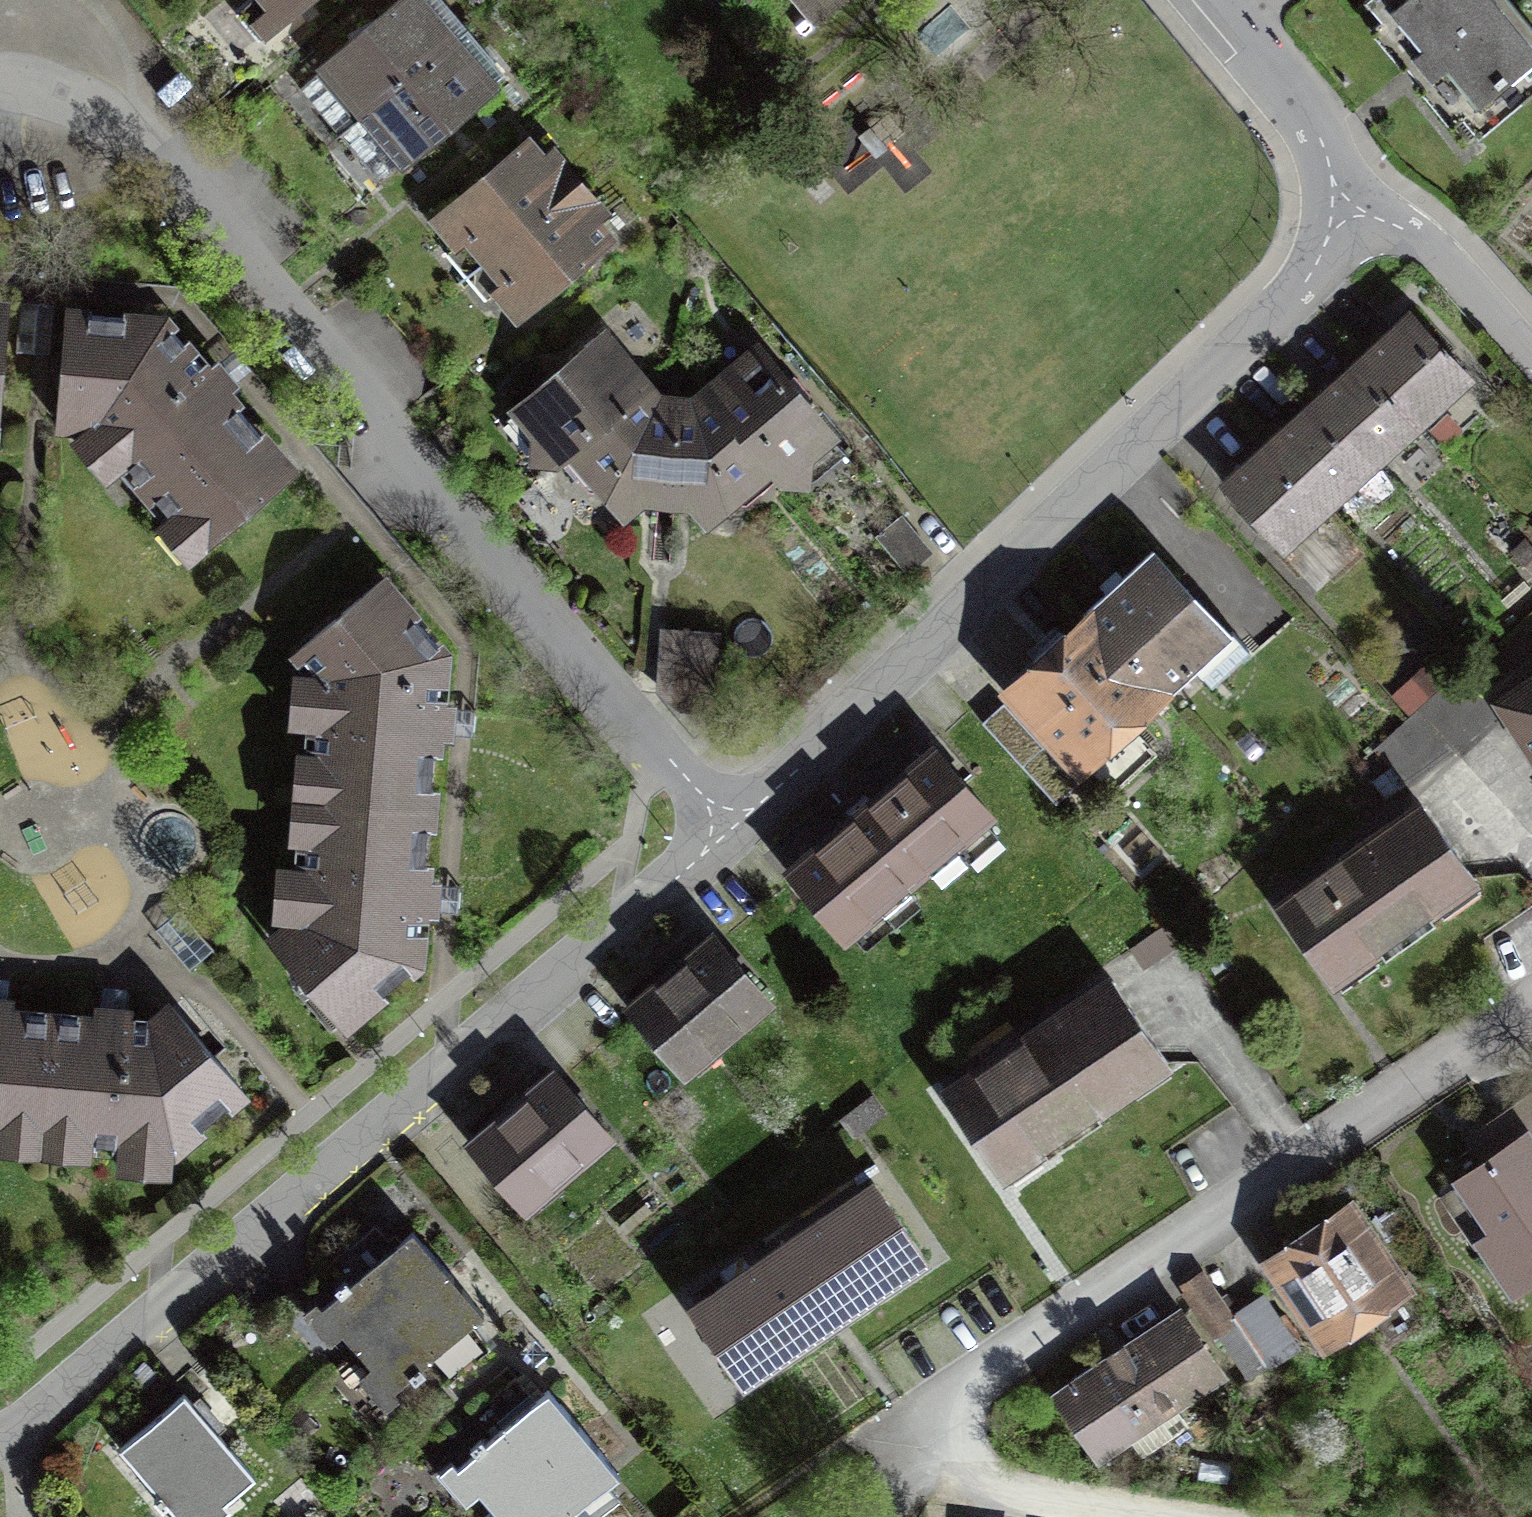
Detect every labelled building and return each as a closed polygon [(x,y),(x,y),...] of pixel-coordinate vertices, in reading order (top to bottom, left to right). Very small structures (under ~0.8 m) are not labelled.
[(272,19),(258,31),(271,46),(326,0),(256,0),(272,19)] [(340,134),(455,38),(422,0),(404,0),(300,87),(340,134)] [(747,9),(758,0),(739,0),(747,9)] [(819,41),(864,0),(782,0),(819,41)] [(1521,0),(1401,0),(1388,10),(1404,29),(1393,38),(1467,130),(1479,120),(1491,135),(1531,102),(1531,13),(1521,0)] [(496,87),(455,38),(340,134),(381,183),(496,87)] [(481,265),(583,179),(541,130),(427,226),(455,259),(467,249),(481,265)] [(583,179),(481,265),(503,291),(491,302),(516,331),(618,245),(604,229),(616,219),(583,179)] [(0,312),(0,461),(4,461),(17,314),(0,312)] [(177,321),(72,316),(59,443),(73,443),(114,492),(130,480),(170,526),(161,537),(196,574),(309,479),(177,321)] [(1482,395),(1422,327),(1375,369),(1435,436),(1482,395)] [(566,458),(646,388),(608,340),(513,416),(538,444),(536,470),(566,458)] [(763,353),(709,395),(771,476),(819,497),(819,468),(849,444),(763,353)] [(1435,436),(1375,369),(1328,411),(1389,478),(1435,436)] [(666,511),(675,403),(657,401),(646,388),(566,458),(615,506),(631,531),(650,511),(666,511)] [(735,521),(771,476),(709,395),(700,402),(675,403),(666,511),(694,514),(713,539),(735,521)] [(1389,478),(1328,411),(1281,453),(1342,520),(1389,478)] [(1342,520),(1281,453),(1235,495),(1295,562),(1342,520)] [(1184,559),(1107,626),(1186,716),(1263,650),(1184,559)] [(304,756),(299,798),(446,811),(462,659),(392,580),(295,661),(309,678),(304,678),(296,735),(322,736),(320,756),(304,756)] [(1107,626),(1030,693),(1109,783),(1186,716),(1107,626)] [(721,635),(687,630),(682,662),(717,667),(721,635)] [(1460,671),(1416,711),(1453,752),(1497,712),(1460,671)] [(1004,705),(986,722),(979,729),(1054,805),(1079,782),(1004,705)] [(1520,713),(1531,731),(1531,706),(1520,713)] [(1416,711),(1373,750),(1410,791),(1453,752),(1416,711)] [(947,763),(799,890),(853,953),(1001,825),(947,763)] [(433,971),(446,811),(299,798),(296,851),(321,851),(320,873),(281,871),(277,927),(288,929),(272,946),(355,1042),(433,971)] [(1495,902),(1438,820),(1297,919),(1355,1000),(1495,902)] [(731,948),(638,1024),(689,1085),(782,1009),(731,948)] [(1124,998),(964,1106),(1021,1190),(1181,1081),(1124,998)] [(155,1018),(53,1007),(39,1159),(99,1166),(102,1153),(124,1155),(124,1179),(181,1181),(181,1163),(259,1100),(177,1004),(155,1018)] [(39,1159),(53,1007),(0,1006),(0,1155),(39,1159)] [(567,1081),(479,1155),(532,1218),(620,1144),(567,1081)] [(875,1097),(840,1121),(852,1138),(887,1114),(875,1097)] [(1465,1183),(1499,1232),(1490,1239),(1522,1286),(1531,1279),(1531,1137),(1465,1183)] [(870,1188),(692,1304),(739,1377),(918,1261),(870,1188)] [(1355,1202),(1274,1257),(1330,1340),(1411,1284),(1355,1202)] [(348,1333),(361,1348),(450,1271),(417,1233),(326,1310),(320,1303),(310,1312),(337,1343),(348,1333)] [(450,1271),(361,1348),(378,1368),(365,1379),(392,1410),(404,1399),(399,1392),(488,1315),(450,1271)] [(1249,1379),(1269,1365),(1236,1316),(1210,1278),(1190,1291),(1249,1379)] [(1298,1347),(1264,1297),(1236,1316),(1269,1365),(1298,1347)] [(1181,1317),(1054,1401),(1091,1456),(1217,1373),(1181,1317)] [(479,1495),(490,1509),(585,1432),(551,1390),(460,1465),(454,1457),(439,1469),(468,1504),(479,1495)] [(129,1462),(178,1516),(238,1516),(264,1494),(190,1409),(129,1462)] [(490,1509),(497,1516),(576,1516),(623,1479),(585,1432),(490,1509)]
